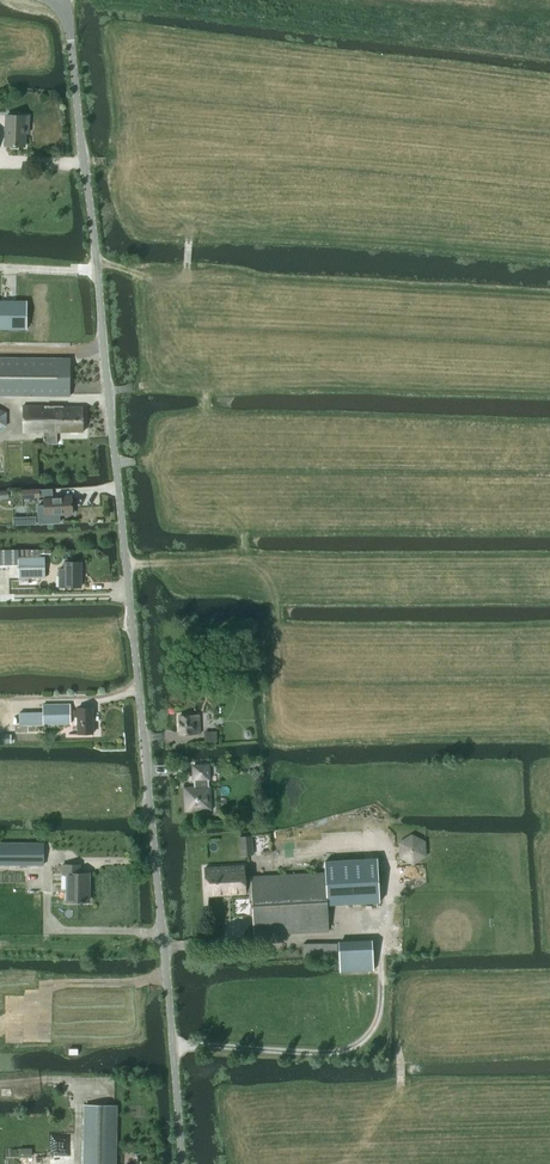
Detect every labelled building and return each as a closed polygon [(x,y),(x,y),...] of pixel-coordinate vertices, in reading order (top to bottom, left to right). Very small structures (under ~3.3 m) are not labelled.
[(27,128),(28,117),(7,117),(6,147),(26,147),(26,128),(27,128)] [(0,301),(0,330),(26,330),(26,302),(0,301)] [(70,395),(70,359),(0,358),(0,396),(70,396),(70,395)] [(57,445),(57,432),(83,432),(83,407),(22,406),(22,432),(24,432),(24,435),(27,435),(27,432),(43,432),(43,445),(57,445)] [(22,491),(23,499),(39,498),(39,490),(22,491)] [(45,506),(37,506),(38,523),(38,525),(60,523),(60,522),(59,515),(72,514),(72,496),(60,497),(60,499),(44,499),(45,506)] [(19,560),(19,578),(45,577),(45,558),(40,558),(40,554),(49,554),(49,550),(27,551),(13,551),(13,560),(19,560)] [(58,588),(81,588),(81,563),(64,562),(64,569),(58,569),(58,588)] [(11,703),(0,703),(0,727),(10,727),(10,715),(11,715),(11,703)] [(85,737),(101,736),(101,715),(68,716),(69,737),(76,737),(76,746),(86,746),(85,737)] [(179,735),(200,734),(200,715),(178,715),(179,735)] [(29,717),(30,730),(53,730),(52,717),(29,717)] [(244,732),(243,734),(243,736),(244,738),(245,739),(248,739),(249,739),(251,737),(251,735),(251,733),(250,731),(249,730),(247,730),(245,730),(244,732)] [(204,743),(217,743),(217,732),(204,732),(204,743)] [(186,811),(210,810),(209,765),(193,766),(194,788),(185,789),(186,811)] [(241,856),(253,855),(251,836),(239,837),(241,856)] [(413,864),(425,856),(424,842),(411,836),(399,843),(400,858),(413,864)] [(0,843),(0,865),(44,865),(43,844),(0,843)] [(251,891),(254,935),(328,931),(327,905),(379,902),(377,859),(324,861),(325,873),(250,877),(251,879),(245,879),(246,891),(251,891)] [(67,874),(67,902),(80,902),(80,903),(82,903),(82,902),(87,902),(87,891),(86,891),(86,885),(89,885),(89,875),(79,875),(79,866),(62,865),(62,874),(67,874)] [(204,868),(206,896),(246,893),(246,891),(245,879),(244,866),(204,868)] [(340,972),(373,970),(371,940),(339,942),(339,958),(340,972)] [(303,944),(303,959),(322,958),(336,958),(336,943),(322,943),(303,944)] [(114,1105),(87,1105),(86,1163),(113,1163),(114,1105)]
